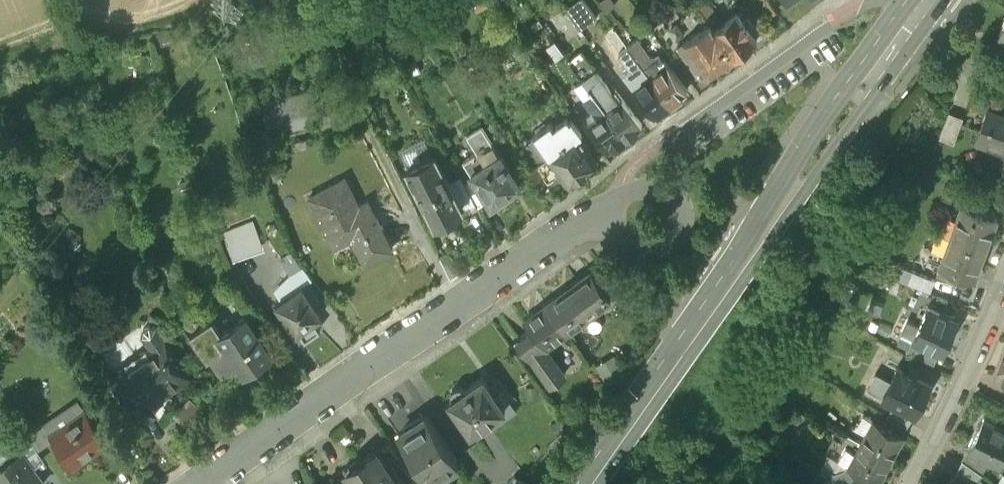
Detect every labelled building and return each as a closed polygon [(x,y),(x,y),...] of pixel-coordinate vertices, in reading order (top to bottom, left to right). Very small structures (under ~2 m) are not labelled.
[(785,15),(807,0),(775,0),(785,15)] [(703,10),(699,1),(690,7),(694,13),(702,25),(709,35),(712,40),(713,41),(722,35),(705,9),(703,10)] [(581,2),(565,16),(581,36),(598,23),(581,2)] [(702,25),(694,13),(681,21),(690,34),(702,25)] [(713,41),(733,69),(757,51),(750,41),(755,37),(748,26),(742,31),(734,20),(726,26),(728,30),(722,35),(713,41)] [(629,35),(636,43),(648,37),(641,27),(629,35)] [(709,35),(680,56),(688,67),(686,68),(696,83),(703,78),(708,86),(733,69),(713,41),(712,40),(709,35)] [(637,51),(629,57),(650,87),(658,81),(637,51)] [(631,91),(636,98),(651,88),(650,87),(629,57),(620,63),(637,87),(631,91)] [(403,75),(398,78),(403,88),(409,85),(403,75)] [(658,81),(651,88),(671,116),(687,105),(667,76),(658,81)] [(358,86),(352,89),(358,99),(363,96),(358,86)] [(636,98),(634,99),(641,109),(638,111),(642,117),(646,115),(655,127),(671,116),(651,88),(636,98)] [(315,117),(311,95),(297,98),(298,102),(285,104),(286,108),(280,109),(281,112),(264,116),(266,127),(315,117)] [(592,102),(605,120),(614,114),(601,96),(592,102)] [(605,120),(592,102),(584,108),(597,126),(605,120)] [(614,114),(605,120),(625,147),(640,136),(633,125),(636,123),(632,116),(628,119),(621,109),(614,114)] [(625,147),(605,120),(597,126),(589,132),(596,142),(593,144),(598,150),(600,148),(608,159),(625,147)] [(566,125),(556,131),(559,136),(555,138),(550,131),(525,148),(540,170),(536,172),(547,188),(559,179),(566,189),(582,179),(585,180),(591,176),(590,173),(596,169),(578,144),(581,142),(571,127),(568,129),(566,125)] [(1003,167),(1003,131),(987,125),(974,161),(986,165),(987,161),(1003,167)] [(963,135),(949,130),(940,157),(953,161),(963,135)] [(470,178),(490,209),(493,207),(497,209),(503,205),(503,200),(519,190),(498,156),(482,166),(484,169),(470,178)] [(434,159),(405,174),(432,227),(435,226),(438,228),(448,223),(448,219),(460,213),(462,212),(449,189),(434,159)] [(364,265),(391,251),(367,205),(357,210),(343,183),(309,201),(326,233),(342,225),(364,265)] [(462,212),(460,213),(463,218),(475,212),(460,183),(449,189),(462,212)] [(961,222),(950,255),(986,267),(998,235),(980,229),(982,222),(965,216),(963,222),(961,222)] [(941,285),(938,293),(955,299),(958,292),(976,298),(986,267),(950,255),(940,285),(941,285)] [(274,271),(283,287),(301,274),(290,259),(274,271)] [(546,311),(565,339),(610,308),(590,280),(546,311)] [(305,287),(275,308),(294,336),(319,320),(311,308),(317,304),(305,287)] [(530,338),(516,348),(549,394),(565,383),(544,354),(565,339),(546,311),(522,328),(530,338)] [(226,348),(212,357),(221,370),(234,361),(239,368),(237,369),(243,379),(253,373),(251,370),(269,359),(267,354),(271,352),(260,334),(255,337),(245,321),(220,337),(226,348)] [(927,324),(912,360),(942,373),(957,339),(942,332),(943,331),(927,324)] [(110,384),(139,426),(154,415),(146,404),(189,374),(166,339),(151,349),(154,354),(110,384)] [(994,391),(1003,394),(1003,365),(994,391)] [(450,405),(448,407),(469,438),(504,415),(499,408),(504,405),(498,396),(493,399),(482,383),(464,396),(462,394),(459,394),(456,394),(453,396),(451,399),(450,402),(450,405)] [(897,385),(881,417),(913,432),(929,401),(897,385)] [(49,438),(69,467),(105,442),(85,413),(49,438)] [(397,443),(426,483),(438,483),(457,470),(424,424),(397,443)] [(21,456),(25,461),(37,452),(21,429),(7,439),(20,457),(21,456)] [(976,455),(974,454),(968,468),(988,478),(999,483),(1003,474),(1003,446),(985,436),(976,455)] [(0,444),(0,483),(41,483),(32,471),(25,461),(21,456),(20,457),(7,439),(0,444)] [(873,440),(860,465),(889,480),(902,455),(873,440)] [(25,461),(32,471),(44,462),(37,452),(25,461)] [(344,476),(349,483),(399,483),(395,479),(391,481),(375,457),(361,467),(360,465),(344,476)] [(889,480),(860,465),(855,476),(845,471),(839,483),(887,483),(889,480)] [(968,483),(984,483),(988,478),(968,468),(962,479),(968,483)]
